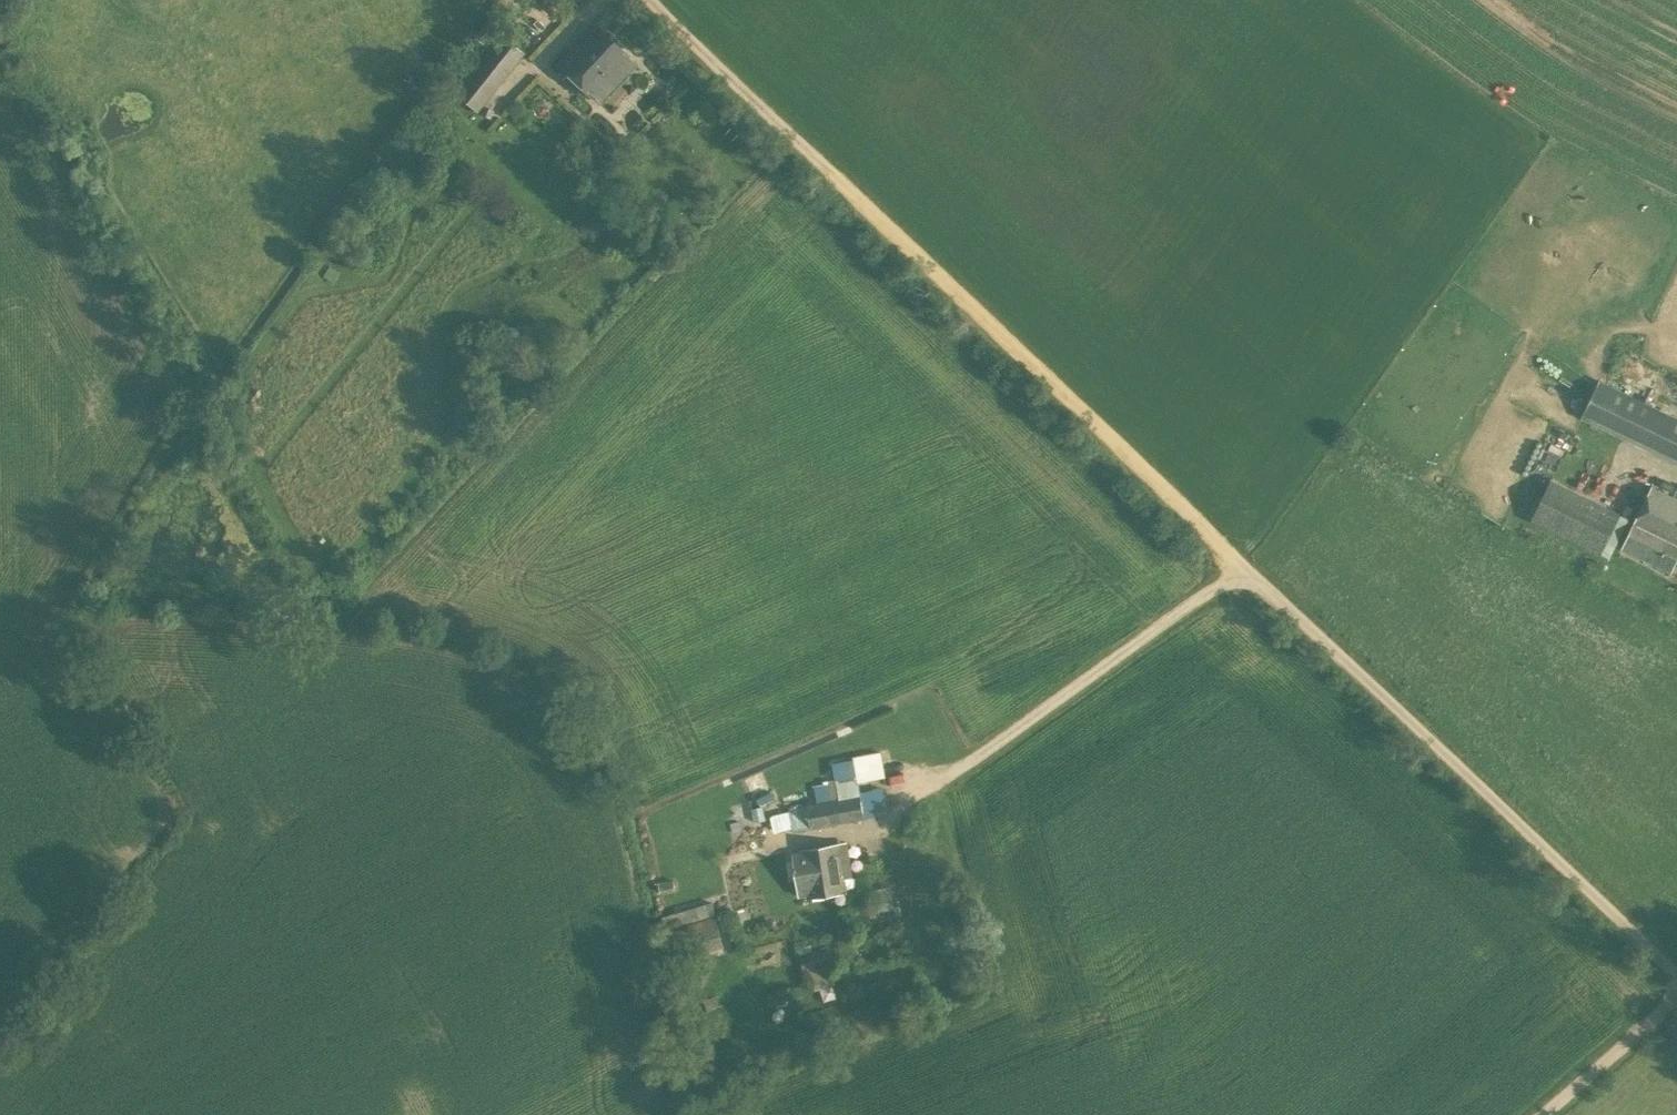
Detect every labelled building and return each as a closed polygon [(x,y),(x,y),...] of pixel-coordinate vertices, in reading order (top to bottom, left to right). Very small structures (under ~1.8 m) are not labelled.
[(591,93),(598,99),(632,62),(593,25),(556,65),(588,95),(591,93)] [(488,43),(450,92),(475,112),(513,62),(488,43)] [(1582,418),(1634,443),(1676,464),(1676,418),(1601,380),(1582,418)] [(1600,556),(1621,513),(1551,478),(1530,520),(1600,556)] [(1676,557),(1676,499),(1651,486),(1621,548),(1670,572),(1676,557)] [(823,784),(814,786),(817,802),(806,803),(807,805),(788,807),(791,830),(810,828),(810,829),(863,820),(858,779),(856,774),(835,777),(835,779),(823,781),(823,784)] [(801,853),(792,854),(797,883),(821,880),(819,867),(827,866),(826,860),(848,857),(846,845),(840,846),(840,844),(801,850),(801,853)] [(844,876),(851,875),(848,857),(826,860),(827,866),(819,867),(821,880),(797,883),(799,897),(808,895),(808,897),(846,892),(844,876)] [(656,883),(658,894),(674,891),(673,880),(656,883)] [(880,919),(896,916),(892,900),(877,903),(880,919)] [(668,935),(673,955),(695,947),(696,948),(722,939),(715,916),(688,925),(689,928),(668,935)] [(834,962),(829,948),(800,958),(804,971),(834,962)]
